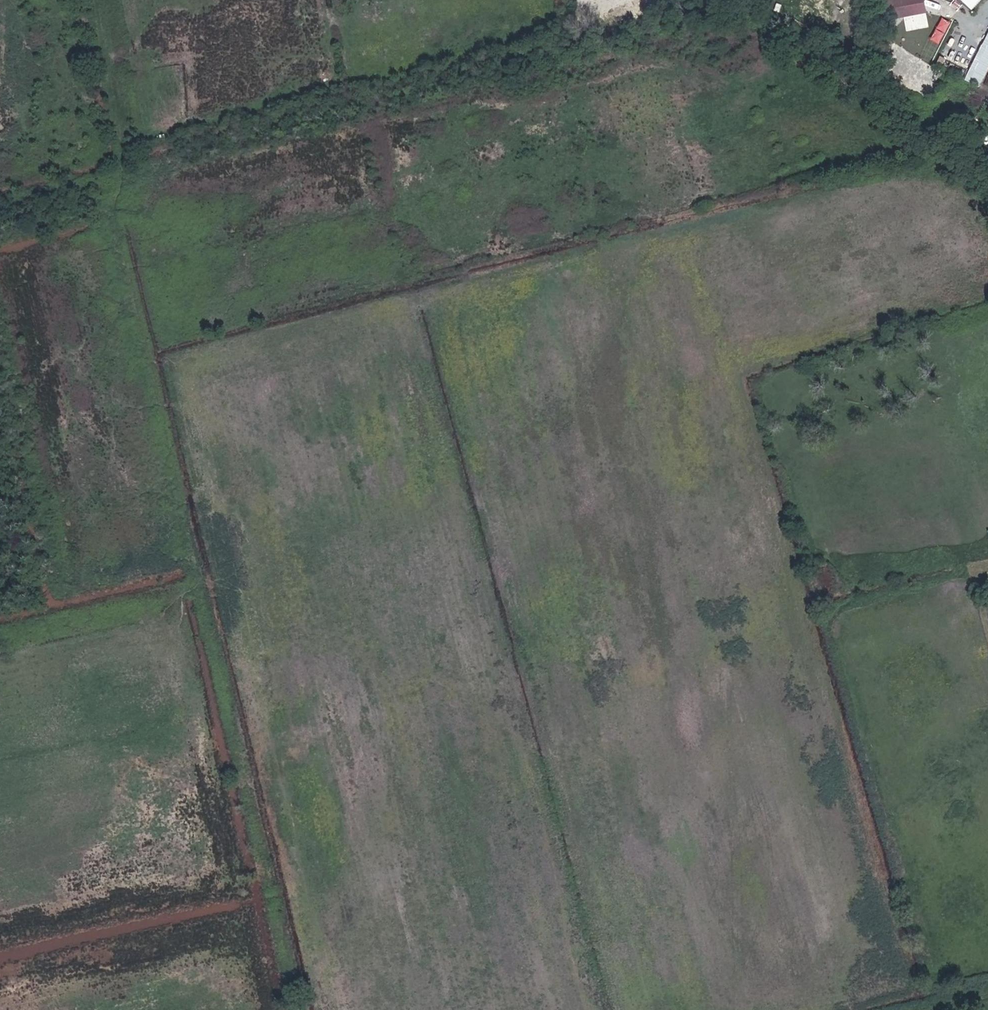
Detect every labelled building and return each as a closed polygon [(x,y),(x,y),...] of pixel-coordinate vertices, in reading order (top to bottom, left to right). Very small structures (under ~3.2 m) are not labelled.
[(888,17),(906,16),(907,28),(928,27),(926,0),(887,0),(888,17)] [(966,79),(982,86),(987,73),(987,29),(966,79)]
